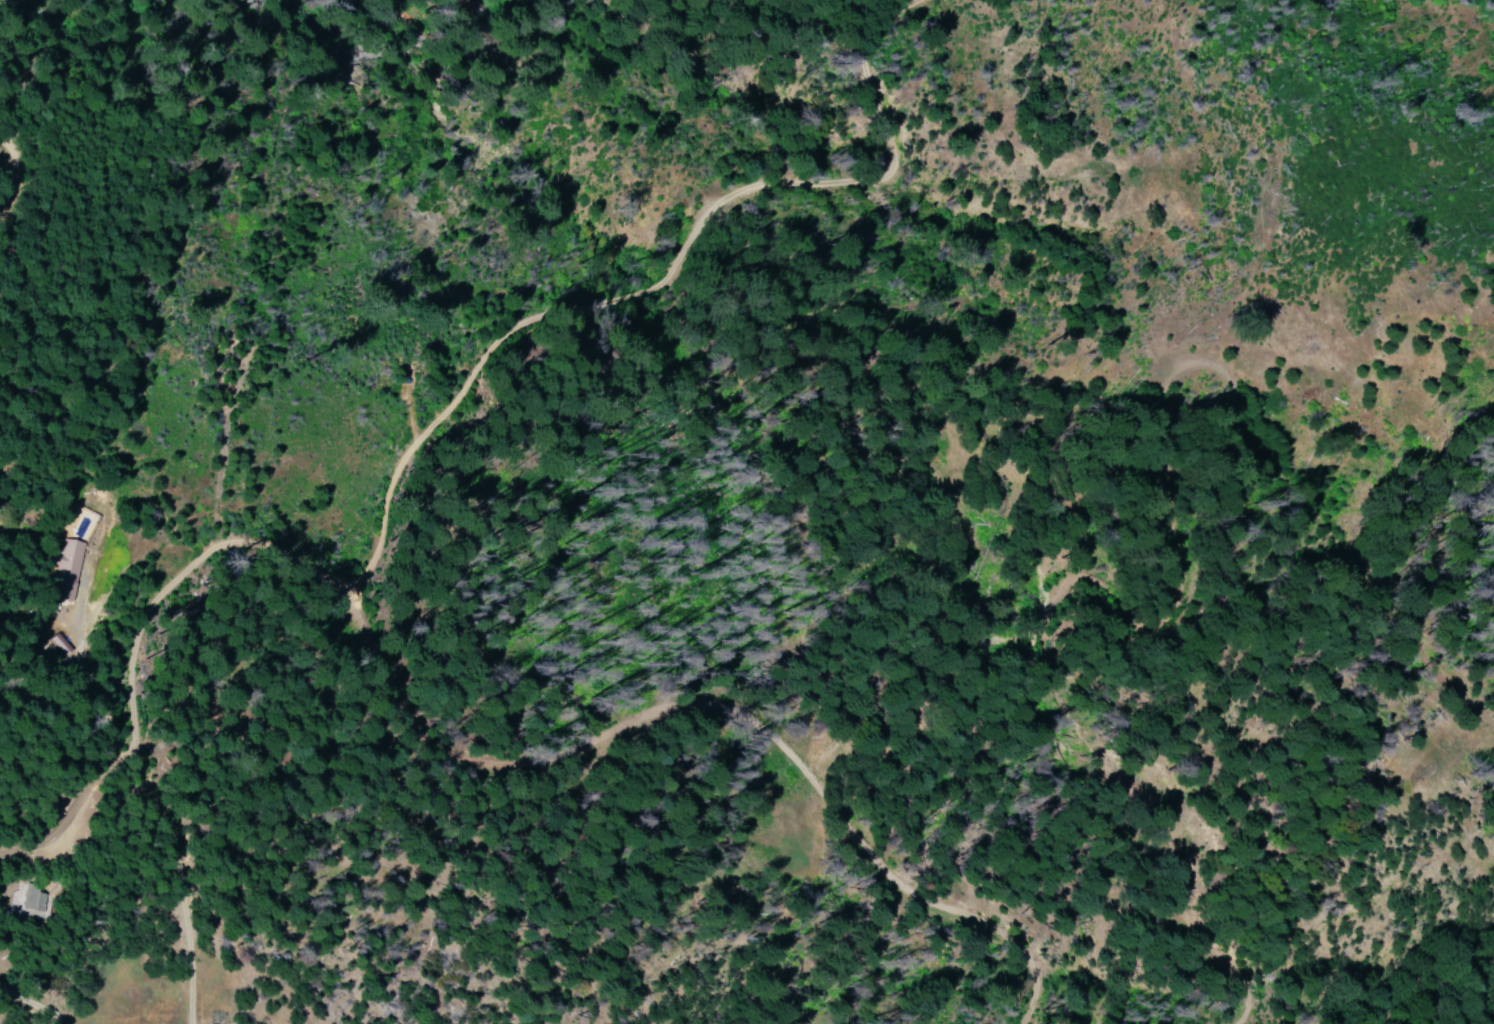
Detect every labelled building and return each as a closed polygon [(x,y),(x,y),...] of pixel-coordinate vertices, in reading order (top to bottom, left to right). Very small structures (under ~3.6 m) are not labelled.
[(82,543),(56,539),(49,578),(51,578),(47,599),(71,603),(82,543)] [(7,915),(39,916),(40,893),(35,893),(35,885),(18,884),(18,894),(8,894),(7,915)]
